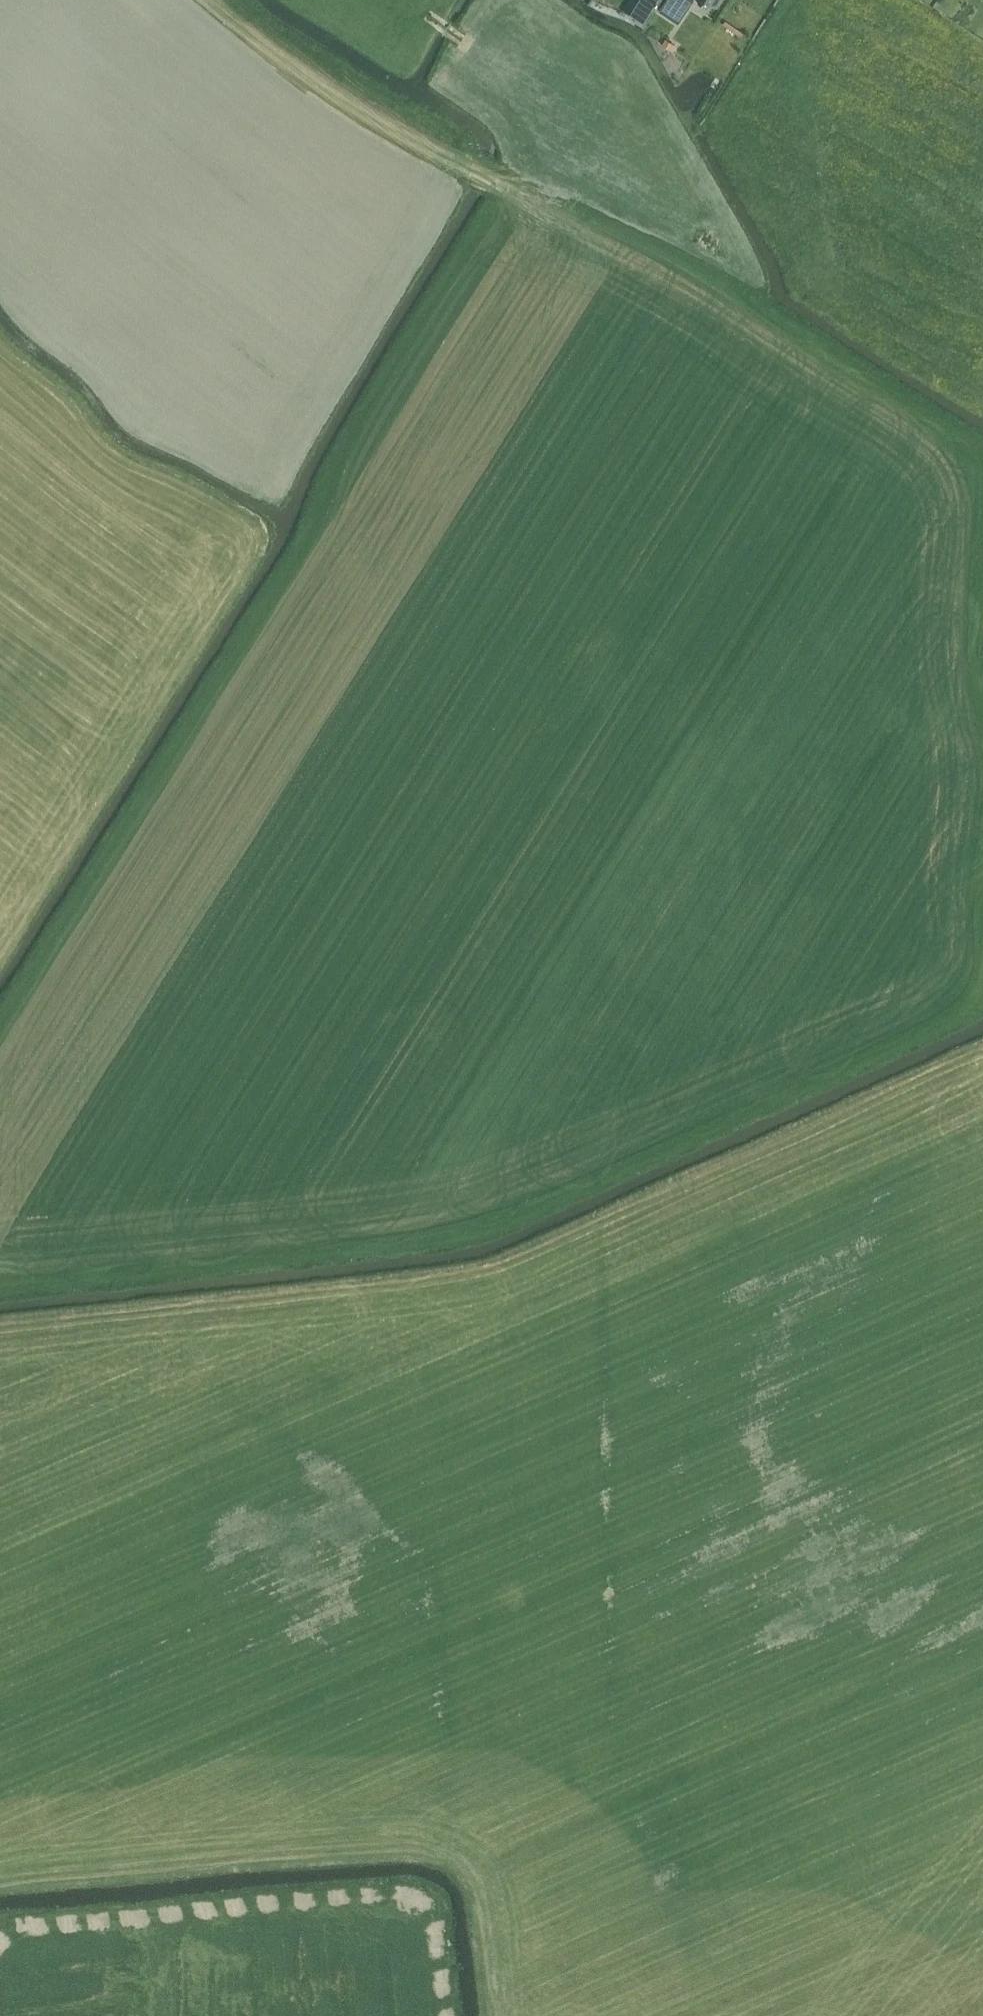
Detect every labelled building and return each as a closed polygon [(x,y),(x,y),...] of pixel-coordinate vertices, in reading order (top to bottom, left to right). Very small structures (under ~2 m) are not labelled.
[(636,1),(651,12),(659,0),(637,0),(636,1)] [(678,21),(691,0),(664,0),(659,8),(678,21)] [(665,37),(662,42),(674,50),(677,45),(665,37)]
